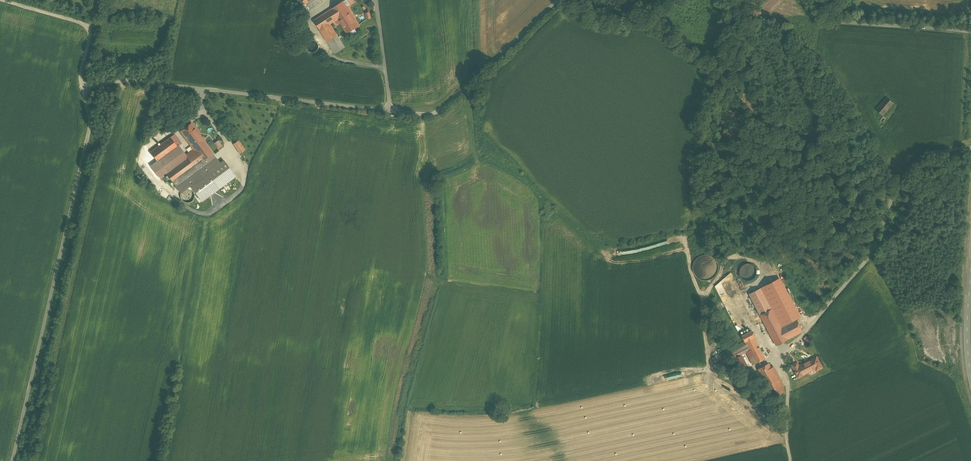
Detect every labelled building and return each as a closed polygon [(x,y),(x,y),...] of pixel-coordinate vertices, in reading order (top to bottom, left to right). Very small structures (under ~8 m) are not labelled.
[(306,6),(302,0),(294,0),(293,1),(302,16),(323,2),(322,0),(315,0),(306,6)] [(343,2),(314,20),(327,42),(337,36),(330,24),(336,21),(338,24),(341,23),(347,33),(358,26),(351,15),(351,13),(349,9),(347,9),(343,2)] [(337,36),(327,42),(335,54),(345,47),(337,36)] [(318,49),(319,46),(318,44),(317,42),(315,41),(312,40),(310,41),(308,42),(306,44),(306,47),(306,49),(308,51),(310,53),(312,53),(315,52),(317,51),(318,49)] [(886,97),(876,110),(882,116),(893,103),(886,97)] [(196,130),(191,124),(181,132),(194,149),(205,142),(199,134),(200,133),(197,130),(196,130)] [(186,155),(179,145),(177,147),(170,137),(150,152),(157,161),(151,166),(160,179),(167,174),(176,187),(206,165),(203,161),(213,153),(206,144),(206,143),(205,142),(194,149),(186,155)] [(245,150),(238,140),(233,144),(240,154),(245,150)] [(220,163),(213,153),(203,161),(206,165),(176,187),(181,193),(181,192),(182,191),(183,190),(184,190),(185,189),(190,186),(202,201),(236,176),(224,160),(220,163)] [(189,189),(186,189),(185,189),(181,192),(180,195),(180,198),(182,200),(184,202),(186,203),(189,203),(192,202),(193,200),(194,197),(194,195),(193,192),(191,190),(189,189)] [(699,256),(694,262),(693,268),(695,275),(699,279),(705,281),(711,280),(717,274),(719,267),(717,261),(712,256),(707,255),(699,256)] [(756,275),(757,272),(756,269),(754,266),(751,264),(748,264),(745,264),(742,266),(740,269),(740,272),(740,276),(742,278),(745,280),(748,281),(752,280),(754,278),(756,275)] [(801,317),(780,278),(749,294),(776,346),(803,332),(796,319),(801,317)] [(721,288),(724,298),(734,296),(733,292),(738,291),(737,286),(739,285),(738,280),(723,284),(720,285),(720,288),(721,288)] [(755,337),(751,331),(742,336),(745,342),(712,358),(716,365),(748,348),(749,350),(746,352),(752,365),(765,359),(754,337),(755,337)] [(741,355),(735,358),(741,369),(747,366),(741,355)] [(816,357),(799,366),(797,362),(792,365),(798,378),(815,369),(816,370),(822,368),(816,357)] [(784,392),(768,363),(758,369),(773,398),(784,392)] [(691,370),(666,375),(667,380),(692,376),(691,370)]
